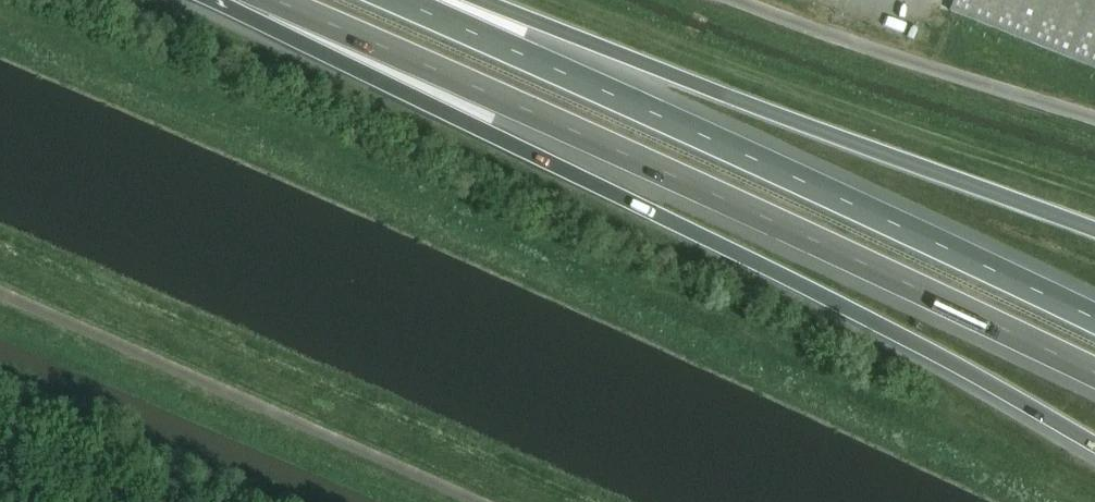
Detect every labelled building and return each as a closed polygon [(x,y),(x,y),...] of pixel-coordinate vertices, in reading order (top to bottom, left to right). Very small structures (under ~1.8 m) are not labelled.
[(910,25),(919,2),(913,0),(884,0),(879,13),(910,25)] [(951,12),(1094,69),(1094,0),(956,0),(951,12)]
